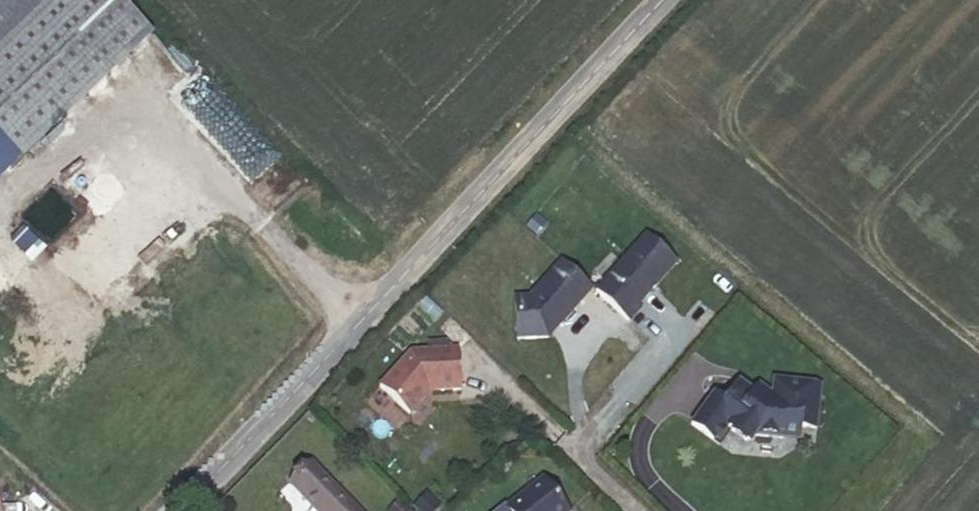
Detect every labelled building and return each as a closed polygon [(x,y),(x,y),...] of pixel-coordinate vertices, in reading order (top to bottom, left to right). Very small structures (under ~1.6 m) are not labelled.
[(21,160),(152,36),(118,0),(0,0),(0,138),(21,160)] [(593,293),(625,322),(638,309),(634,306),(673,263),(644,236),(593,293)] [(526,300),(511,301),(514,341),(545,338),(544,333),(551,325),(554,328),(589,289),(559,262),(526,300)] [(545,338),(554,328),(551,325),(544,333),(545,338)] [(411,353),(379,387),(408,414),(425,396),(423,395),(427,390),(433,390),(433,393),(460,391),(458,351),(411,353)] [(818,386),(769,381),(768,396),(760,390),(755,398),(750,394),(735,383),(721,403),(709,395),(687,426),(715,446),(726,431),(742,442),(749,441),(752,437),(777,440),(779,426),(796,427),(813,430),(818,386)] [(755,386),(750,394),(755,398),(760,390),(755,386)] [(796,427),(779,426),(777,440),(794,441),(796,427)] [(311,466),(291,486),(315,510),(355,510),(311,466)] [(570,510),(544,480),(508,510),(569,510),(570,510)]
